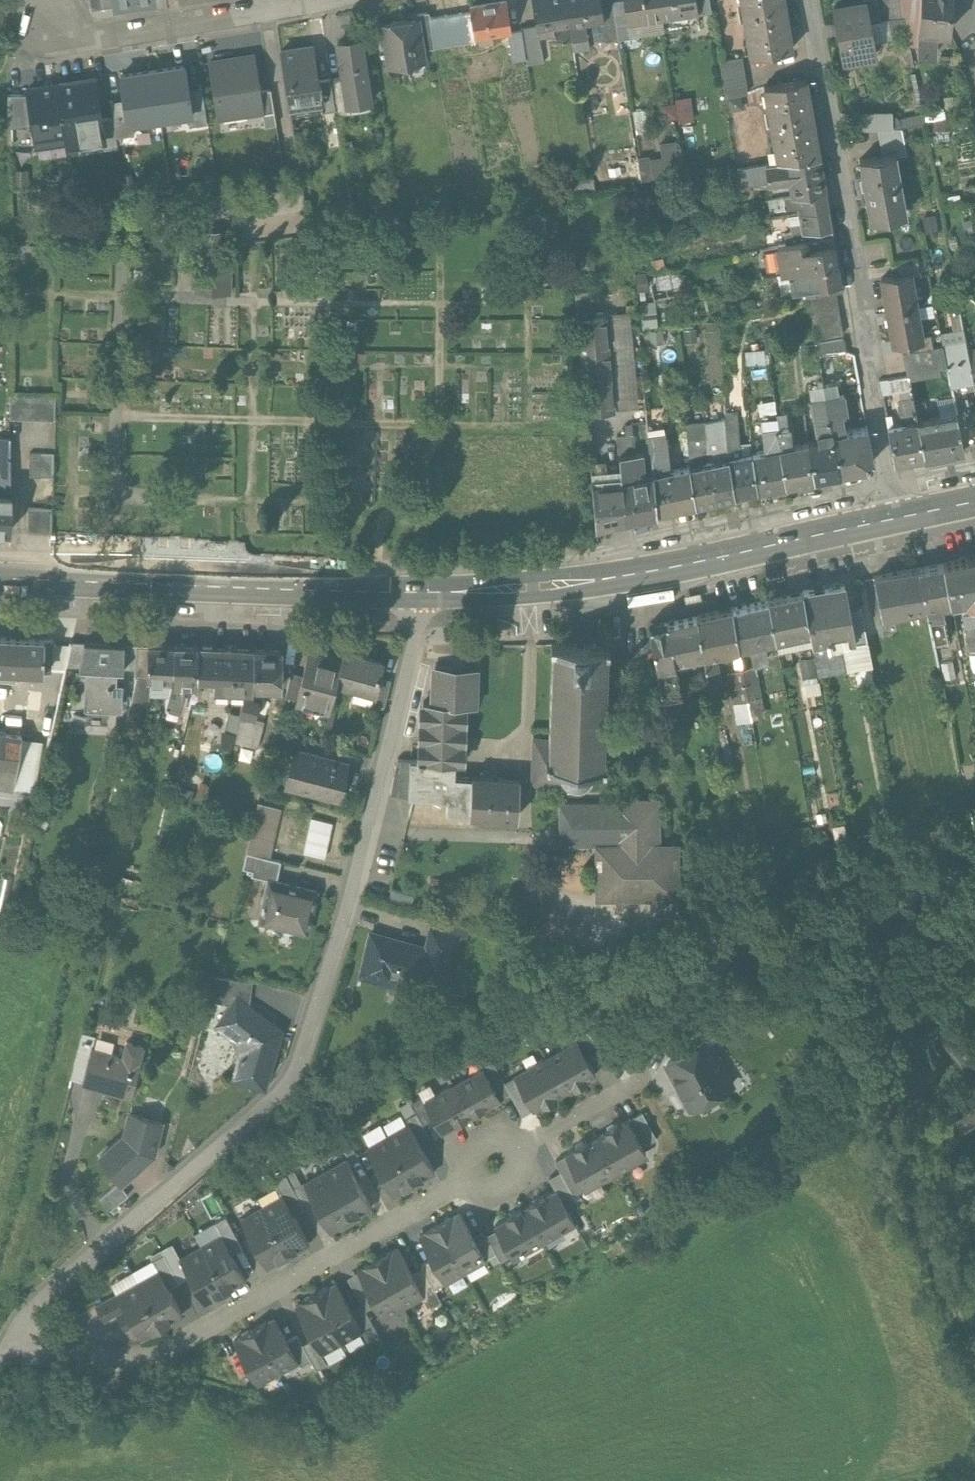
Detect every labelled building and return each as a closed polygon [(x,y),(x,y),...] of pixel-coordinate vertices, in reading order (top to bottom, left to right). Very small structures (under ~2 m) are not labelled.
[(92,10),(103,8),(102,0),(90,0),(92,10)] [(511,30),(506,0),(470,6),(471,11),(475,36),(476,36),(511,30)] [(550,4),(549,0),(532,0),(536,27),(538,37),(539,37),(555,34),(554,28),(570,25),(566,1),(550,4)] [(566,1),(570,25),(570,26),(603,21),(600,4),(600,0),(565,0),(566,1)] [(624,0),(612,2),(616,26),(618,39),(631,37),(628,23),(627,23),(624,0)] [(624,0),(627,23),(628,23),(662,17),(659,0),(624,0)] [(662,17),(697,12),(696,0),(659,0),(662,17)] [(697,12),(698,14),(711,12),(710,0),(696,0),(697,12)] [(751,57),(792,51),(784,0),(741,0),(751,57)] [(864,2),(865,2),(869,22),(881,20),(877,0),(863,0),(864,2)] [(881,20),(905,16),(903,0),(877,0),(881,20)] [(918,27),(917,53),(934,54),(934,35),(925,33),(925,28),(948,31),(951,0),(920,0),(918,27)] [(612,2),(600,4),(603,21),(604,28),(616,26),(612,2)] [(864,2),(834,8),(844,59),(875,53),(869,22),(865,2),(864,2)] [(435,48),(435,47),(430,17),(429,11),(416,13),(417,19),(419,18),(425,49),(435,48)] [(476,36),(475,36),(471,11),(460,12),(465,42),(477,40),(476,36)] [(465,42),(460,12),(430,17),(435,47),(465,42)] [(417,19),(383,24),(390,64),(426,58),(425,49),(419,18),(417,19)] [(536,27),(522,29),(526,53),(542,50),(539,37),(538,37),(536,27)] [(367,78),(361,39),(339,42),(344,77),(349,105),(351,104),(371,101),(369,90),(373,87),(372,79),(367,78)] [(320,78),(315,45),(282,50),(290,105),(323,99),(320,78)] [(260,90),(254,55),(211,62),(220,117),(263,110),(260,90)] [(742,59),(720,63),(726,98),(748,94),(742,59)] [(325,110),(336,108),(332,79),(331,76),(320,78),(323,99),(325,110)] [(351,104),(349,105),(344,77),(332,79),(336,108),(337,115),(352,112),(351,104)] [(101,120),(95,80),(59,85),(68,144),(68,145),(103,140),(104,139),(101,120)] [(806,80),(765,88),(778,162),(820,158),(806,80)] [(59,85),(27,91),(28,96),(33,125),(36,149),(68,144),(59,85)] [(272,89),(260,90),(263,110),(265,126),(277,124),(272,89)] [(33,125),(28,96),(8,96),(8,129),(33,125)] [(667,118),(696,115),(694,96),(665,98),(667,118)] [(890,112),(855,114),(856,130),(878,129),(891,129),(890,112)] [(101,120),(104,139),(103,140),(105,150),(118,147),(113,118),(101,120)] [(891,129),(878,129),(883,156),(895,154),(896,156),(907,154),(902,128),(891,129)] [(883,156),(860,161),(871,221),(887,218),(887,213),(906,210),(896,156),(895,154),(883,156)] [(778,162),(763,163),(767,182),(767,184),(788,180),(792,196),(825,190),(820,158),(778,162)] [(763,163),(740,168),(742,179),(737,180),(738,187),(767,182),(763,163)] [(792,196),(782,198),(784,209),(785,211),(799,208),(800,214),(828,209),(825,190),(792,196)] [(782,198),(768,201),(769,206),(765,207),(766,213),(784,209),(782,198)] [(828,209),(800,214),(802,225),(791,227),(792,234),(803,232),(803,234),(832,229),(828,209)] [(220,232),(199,232),(199,253),(205,253),(205,274),(232,274),(231,252),(224,252),(224,248),(220,248),(220,232)] [(833,238),(778,248),(784,276),(790,275),(838,266),(833,238)] [(918,260),(891,264),(894,277),(911,274),(911,276),(920,274),(918,260)] [(838,266),(790,275),(795,302),(807,299),(835,294),(843,292),(838,266)] [(894,277),(881,279),(887,311),(917,306),(911,276),(911,274),(894,277)] [(835,294),(807,299),(810,316),(812,316),(816,341),(843,336),(835,294)] [(917,306),(887,311),(893,343),(904,341),(922,338),(922,336),(917,306)] [(605,317),(613,409),(636,407),(628,314),(605,317)] [(605,317),(578,319),(586,411),(613,409),(605,317)] [(931,335),(922,336),(922,338),(904,341),(907,353),(933,348),(931,335)] [(966,339),(943,344),(943,347),(947,366),(950,383),(974,378),(968,350),(966,339)] [(843,341),(817,345),(819,359),(845,355),(843,341)] [(907,353),(903,353),(908,377),(908,379),(940,373),(939,367),(947,366),(943,347),(933,348),(907,353)] [(882,396),(899,393),(911,390),(908,379),(908,377),(888,381),(888,378),(879,380),(882,396)] [(839,476),(824,389),(823,390),(822,385),(809,388),(817,442),(808,445),(814,481),(839,476)] [(866,429),(845,434),(836,387),(824,389),(839,476),(867,470),(872,463),(866,429)] [(917,423),(911,390),(899,393),(902,404),(898,406),(900,416),(904,417),(906,425),(888,429),(894,464),(924,457),(917,423)] [(10,420),(21,421),(21,397),(10,396),(10,420)] [(21,421),(33,421),(32,397),(21,397),(21,421)] [(33,421),(43,421),(43,397),(32,397),(33,421)] [(55,397),(43,397),(43,421),(54,421),(55,397)] [(787,413),(775,415),(776,420),(777,431),(778,431),(789,429),(787,413)] [(750,445),(738,446),(736,414),(725,414),(726,420),(729,461),(735,497),(758,492),(752,456),(750,445)] [(956,415),(932,420),(931,414),(927,414),(928,420),(917,423),(924,457),(963,450),(956,415)] [(726,420),(706,425),(708,455),(709,465),(715,501),(735,497),(729,461),(726,420)] [(776,420),(761,422),(765,454),(752,456),(758,492),(786,486),(780,451),(778,431),(777,431),(776,420)] [(631,424),(636,480),(652,477),(649,451),(648,451),(647,437),(645,423),(631,424)] [(652,477),(636,480),(631,424),(625,426),(626,436),(618,437),(621,484),(625,521),(657,514),(653,476),(652,477)] [(706,425),(686,427),(690,469),(697,505),(715,501),(709,465),(702,467),(702,455),(708,455),(706,425)] [(808,445),(791,448),(789,429),(778,431),(780,451),(786,486),(814,481),(808,445)] [(678,472),(670,474),(665,435),(647,437),(648,451),(649,451),(652,477),(653,476),(657,514),(697,505),(690,469),(678,472)] [(10,467),(10,440),(0,440),(0,467),(10,467)] [(29,478),(41,478),(42,455),(30,454),(29,478)] [(54,455),(42,455),(41,478),(53,478),(54,455)] [(606,462),(590,464),(596,527),(612,523),(608,485),(606,463),(606,462)] [(10,531),(10,467),(0,467),(0,488),(1,489),(1,494),(0,493),(0,530),(10,531)] [(625,521),(621,484),(608,485),(612,523),(625,521)] [(28,532),(40,533),(41,510),(29,509),(28,532)] [(53,511),(41,510),(40,533),(52,533),(53,511)] [(874,579),(884,625),(893,623),(891,613),(926,606),(933,639),(942,637),(943,640),(949,639),(941,602),(964,597),(965,601),(963,602),(962,603),(970,643),(974,642),(974,639),(974,637),(974,557),(874,579)] [(826,598),(816,600),(815,591),(803,594),(811,631),(819,673),(846,667),(843,650),(833,652),(831,642),(839,640),(838,638),(853,636),(854,635),(850,611),(845,587),(825,591),(826,598)] [(803,594),(769,601),(776,638),(811,631),(803,594)] [(769,601),(732,609),(739,646),(776,638),(769,601)] [(732,609),(696,617),(703,653),(706,669),(719,667),(716,650),(739,646),(732,609)] [(858,609),(850,611),(854,635),(853,636),(855,642),(865,640),(858,609)] [(696,617),(666,624),(666,623),(651,626),(657,662),(675,658),(703,653),(696,617)] [(0,637),(0,668),(43,670),(44,639),(0,637)] [(84,640),(73,639),(67,663),(79,663),(84,640)] [(111,640),(84,640),(79,663),(86,664),(85,700),(122,702),(123,677),(117,676),(117,664),(136,665),(136,643),(137,641),(122,641),(122,646),(111,646),(111,640)] [(610,645),(551,642),(551,645),(552,645),(549,731),(548,753),(547,753),(547,757),(560,757),(560,760),(560,762),(561,764),(562,766),(563,768),(565,770),(567,772),(569,773),(571,774),(573,774),(576,775),(578,774),(581,774),(583,773),(585,772),(587,770),(589,768),(590,766),(590,765),(591,763),(592,761),(592,759),(605,760),(605,755),(604,755),(609,648),(610,648),(610,645)] [(149,644),(136,643),(136,665),(135,675),(148,675),(149,644)] [(174,645),(149,644),(148,675),(152,675),(151,691),(169,692),(173,676),(174,645)] [(198,645),(174,645),(173,676),(169,692),(166,702),(181,705),(184,690),(183,686),(183,679),(197,682),(197,671),(198,645)] [(254,647),(198,645),(197,671),(214,671),(213,694),(245,695),(253,683),(254,647)] [(282,648),(254,647),(253,683),(264,684),(281,684),(282,648)] [(341,657),(309,648),(303,673),(297,696),(329,704),(335,679),(341,657)] [(383,660),(343,650),(341,657),(335,679),(376,689),(379,675),(383,660)] [(813,653),(804,654),(806,672),(816,671),(813,653)] [(675,658),(657,662),(665,707),(684,704),(675,658)] [(408,790),(446,792),(446,791),(453,792),(453,769),(454,757),(460,757),(464,702),(473,702),(475,676),(453,675),(454,664),(436,663),(434,699),(424,699),(421,756),(411,755),(408,790)] [(749,695),(743,666),(730,668),(735,698),(749,695)] [(303,673),(291,669),(286,693),(297,696),(303,673)] [(148,675),(135,675),(135,683),(126,719),(137,722),(143,697),(147,697),(148,691),(151,691),(152,675),(148,675)] [(390,677),(379,675),(376,689),(373,699),(384,702),(390,677)] [(264,684),(253,683),(245,695),(240,713),(262,718),(265,706),(263,705),(265,699),(261,699),(264,684)] [(240,713),(231,711),(222,744),(232,745),(234,739),(240,713)] [(262,718),(240,713),(234,739),(258,745),(264,718),(262,718)] [(0,730),(0,782),(16,784),(19,765),(26,728),(1,725),(0,730)] [(52,731),(26,728),(19,765),(44,768),(52,731)] [(561,777),(562,766),(561,764),(560,762),(560,760),(560,757),(547,757),(547,753),(548,753),(549,731),(533,730),(531,775),(561,777)] [(340,795),(349,759),(300,748),(292,752),(286,783),(340,795)] [(411,755),(397,754),(389,788),(408,790),(411,755)] [(471,770),(453,769),(453,792),(469,793),(471,770)] [(519,772),(471,769),(471,770),(469,793),(469,806),(517,809),(519,772)] [(612,794),(558,794),(559,826),(596,826),(596,834),(594,834),(595,882),(677,881),(677,833),(659,834),(658,790),(612,791),(612,794)] [(446,791),(446,792),(446,804),(469,806),(469,793),(453,792),(446,791)] [(258,801),(246,847),(270,853),(280,806),(258,801)] [(331,820),(311,815),(303,848),(324,853),(331,820)] [(270,853),(246,847),(242,864),(252,866),(251,871),(269,875),(276,877),(281,856),(270,853)] [(259,915),(307,926),(316,886),(276,877),(269,875),(259,915)] [(413,888),(391,883),(388,895),(409,900),(413,888)] [(468,917),(434,909),(426,940),(370,927),(360,967),(393,975),(395,967),(444,979),(456,927),(465,929),(468,917)] [(249,1001),(252,976),(215,971),(209,994),(231,999),(236,992),(249,1001)] [(231,999),(217,1019),(235,1033),(234,1036),(232,1038),(240,1049),(233,1070),(253,1076),(257,1075),(260,1073),(261,1070),(265,1056),(271,1057),(281,1024),(249,1001),(236,992),(231,999)] [(605,1048),(585,1028),(574,1034),(578,1041),(588,1058),(605,1048)] [(91,1044),(93,1044),(96,1034),(82,1031),(71,1077),(82,1080),(83,1078),(91,1044)] [(690,1047),(666,1060),(689,1102),(731,1079),(708,1038),(708,1037),(690,1047)] [(106,1086),(131,1092),(144,1042),(126,1038),(123,1052),(93,1044),(91,1044),(83,1078),(106,1084),(106,1086)] [(565,1045),(545,1057),(564,1090),(573,1085),(574,1087),(587,1079),(587,1077),(596,1073),(588,1058),(578,1041),(566,1047),(565,1045)] [(545,1057),(526,1068),(527,1069),(515,1076),(532,1107),(542,1102),(543,1104),(556,1096),(555,1095),(564,1090),(545,1057)] [(510,1092),(492,1061),(482,1067),(485,1072),(500,1098),(510,1092)] [(485,1072),(473,1078),(471,1075),(454,1085),(470,1115),(472,1114),(500,1098),(485,1072)] [(943,1095),(958,1118),(974,1106),(974,1072),(943,1095)] [(454,1085),(436,1095),(438,1098),(426,1105),(433,1118),(441,1131),(470,1115),(454,1085)] [(426,1105),(421,1097),(411,1103),(416,1112),(423,1124),(433,1118),(426,1105)] [(642,1108),(628,1116),(641,1141),(655,1133),(642,1108)] [(161,1118),(130,1110),(124,1132),(100,1153),(121,1177),(153,1150),(161,1118)] [(423,1124),(416,1112),(406,1118),(409,1124),(418,1139),(428,1133),(423,1124)] [(617,1119),(604,1127),(605,1129),(596,1133),(615,1167),(634,1156),(633,1154),(645,1147),(641,1141),(628,1116),(618,1121),(617,1119)] [(418,1139),(409,1124),(388,1136),(413,1181),(434,1169),(418,1139)] [(587,1138),(586,1137),(573,1144),(574,1146),(565,1151),(582,1183),(594,1176),(595,1178),(615,1167),(596,1133),(587,1138)] [(413,1181),(388,1136),(367,1147),(392,1193),(413,1181)] [(582,1183),(565,1151),(554,1157),(560,1167),(572,1188),(582,1183)] [(371,1204),(346,1159),(325,1171),(350,1216),(371,1204)] [(572,1188),(560,1167),(548,1174),(555,1186),(557,1186),(567,1204),(578,1199),(572,1188)] [(350,1216),(325,1171),(304,1183),(329,1228),(350,1216)] [(303,1206),(285,1174),(274,1181),(282,1195),(283,1194),(292,1212),(303,1206)] [(118,1179),(100,1195),(110,1206),(128,1191),(118,1179)] [(555,1186),(544,1193),(543,1191),(529,1199),(530,1201),(525,1203),(543,1235),(563,1224),(561,1222),(563,1221),(562,1219),(572,1214),(567,1204),(557,1186),(555,1186)] [(292,1212),(283,1194),(282,1195),(262,1206),(287,1252),(308,1240),(292,1212)] [(520,1204),(506,1212),(507,1214),(494,1221),(496,1224),(510,1249),(519,1243),(520,1244),(522,1243),(523,1246),(543,1235),(525,1203),(521,1206),(520,1204)] [(287,1252),(262,1206),(241,1218),(266,1263),(287,1252)] [(485,1254),(460,1209),(453,1213),(452,1212),(439,1219),(464,1265),(485,1254)] [(241,1243),(225,1215),(215,1221),(222,1233),(230,1249),(241,1243)] [(464,1265),(439,1219),(425,1227),(426,1228),(419,1232),(431,1253),(444,1276),(464,1265)] [(510,1249),(496,1224),(485,1230),(499,1254),(510,1249)] [(230,1249),(222,1233),(201,1245),(224,1287),(245,1275),(230,1249)] [(398,1243),(391,1247),(390,1247),(377,1254),(402,1299),(422,1289),(423,1288),(412,1269),(398,1243)] [(224,1287),(201,1245),(180,1257),(203,1299),(224,1287)] [(178,1279),(164,1252),(152,1259),(158,1269),(159,1268),(168,1285),(178,1279)] [(444,1276),(431,1253),(420,1259),(422,1263),(433,1282),(444,1276)] [(377,1254),(364,1261),(364,1262),(357,1266),(382,1311),(402,1299),(377,1254)] [(433,1282),(422,1263),(412,1269),(423,1288),(422,1289),(426,1293),(430,1300),(440,1295),(433,1282)] [(168,1285),(159,1268),(158,1269),(138,1280),(161,1322),(182,1310),(168,1285)] [(336,1278),(329,1282),(329,1281),(315,1289),(341,1334),(361,1323),(350,1303),(336,1278)] [(161,1322),(138,1280),(117,1292),(124,1306),(140,1334),(161,1322)] [(341,1334),(315,1289),(302,1296),(302,1297),(295,1301),(312,1332),(320,1345),(341,1334)] [(117,1292),(96,1304),(103,1318),(124,1306),(117,1292)] [(378,1327),(361,1297),(350,1303),(361,1323),(367,1333),(378,1327)] [(286,1334),(274,1313),(267,1317),(267,1316),(253,1323),(277,1365),(297,1354),(286,1334)] [(277,1365),(253,1323),(240,1331),(241,1331),(233,1336),(256,1377),(277,1365)] [(302,1338),(297,1328),(286,1334),(297,1354),(300,1358),(310,1353),(302,1338)] [(320,1345),(312,1332),(302,1338),(310,1353),(316,1362),(326,1356),(320,1345)]
